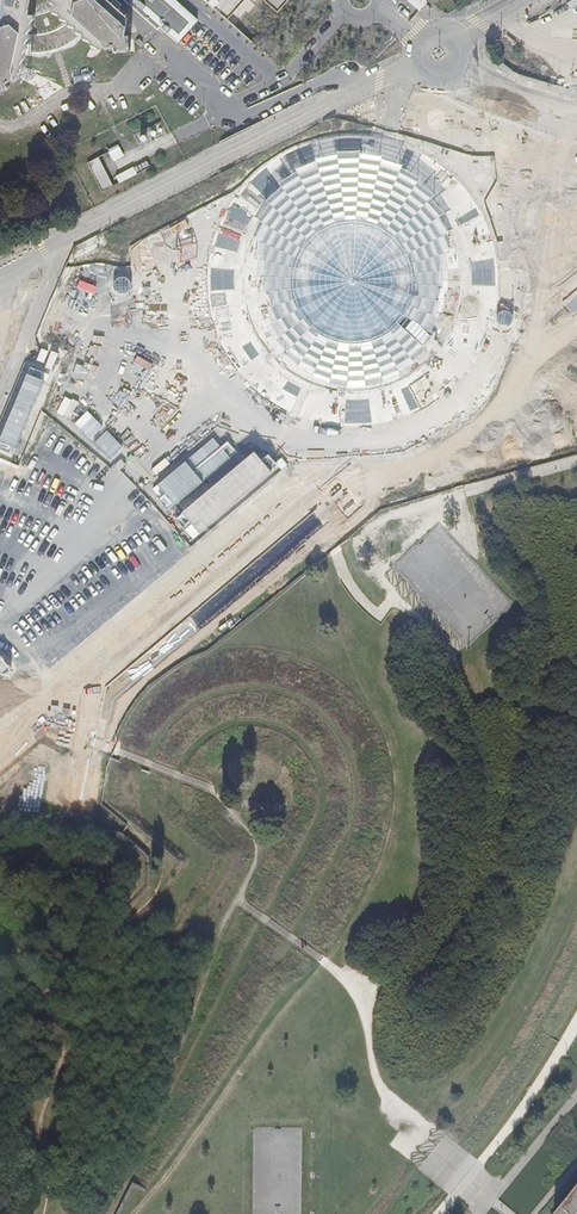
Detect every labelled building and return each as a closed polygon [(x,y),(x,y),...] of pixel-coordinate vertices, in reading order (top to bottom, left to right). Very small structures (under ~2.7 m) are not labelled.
[(9,84),(7,81),(19,72),(28,44),(32,44),(32,52),(45,52),(58,48),(70,43),(79,37),(74,31),(78,27),(100,46),(116,46),(116,49),(131,49),(131,35),(127,34),(128,13),(113,0),(0,0),(0,89),(9,84)] [(158,29),(161,26),(178,41),(198,19),(176,0),(125,0),(158,29)] [(215,7),(214,8),(226,20),(244,0),(217,0),(219,2),(215,7)] [(277,12),(288,0),(264,0),(277,12)] [(429,0),(428,0),(410,0),(420,10),(429,0)] [(532,121),(529,135),(546,139),(550,125),(532,121)] [(367,135),(308,143),(258,175),(225,225),(215,284),(229,341),(267,388),(319,416),(379,419),(435,399),(478,357),(500,302),(497,242),(471,189),(425,151),(418,149),(367,135)] [(119,146),(108,152),(113,162),(124,157),(119,146)] [(113,186),(99,157),(88,163),(102,191),(113,186)] [(133,167),(115,176),(119,183),(137,174),(133,167)] [(555,1213),(576,1213),(576,1187),(555,1213)]
